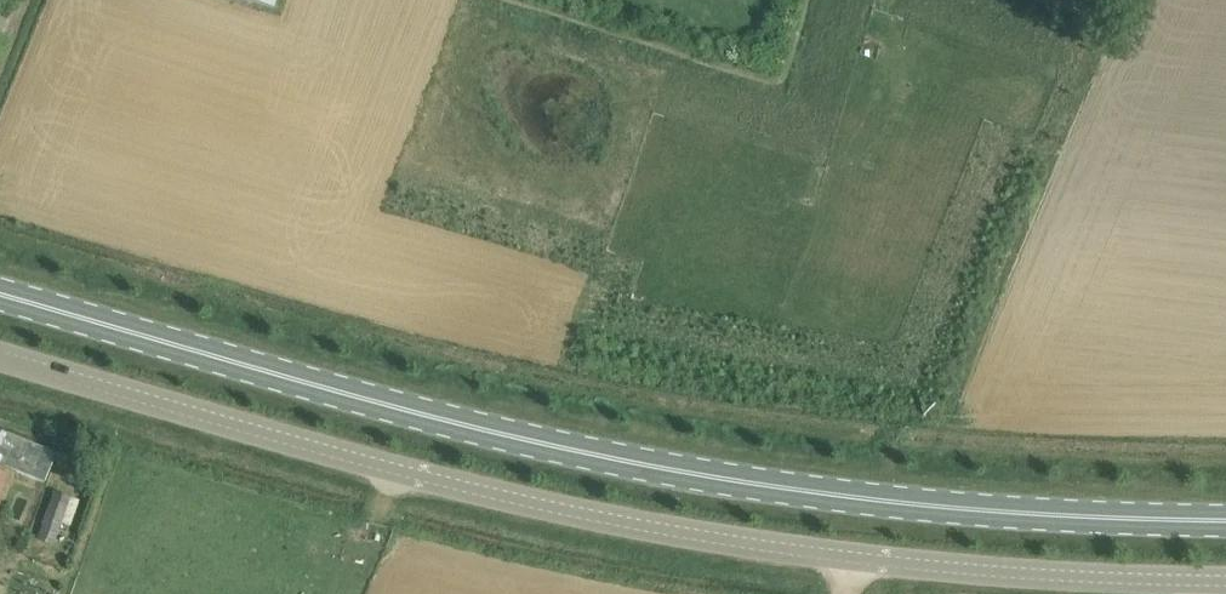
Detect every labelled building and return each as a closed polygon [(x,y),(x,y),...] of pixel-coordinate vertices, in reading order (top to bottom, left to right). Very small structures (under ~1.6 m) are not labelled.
[(45,483),(56,454),(2,432),(0,437),(0,464),(45,483)] [(9,475),(0,472),(0,497),(9,475)] [(71,495),(54,490),(39,538),(55,543),(71,495)]
